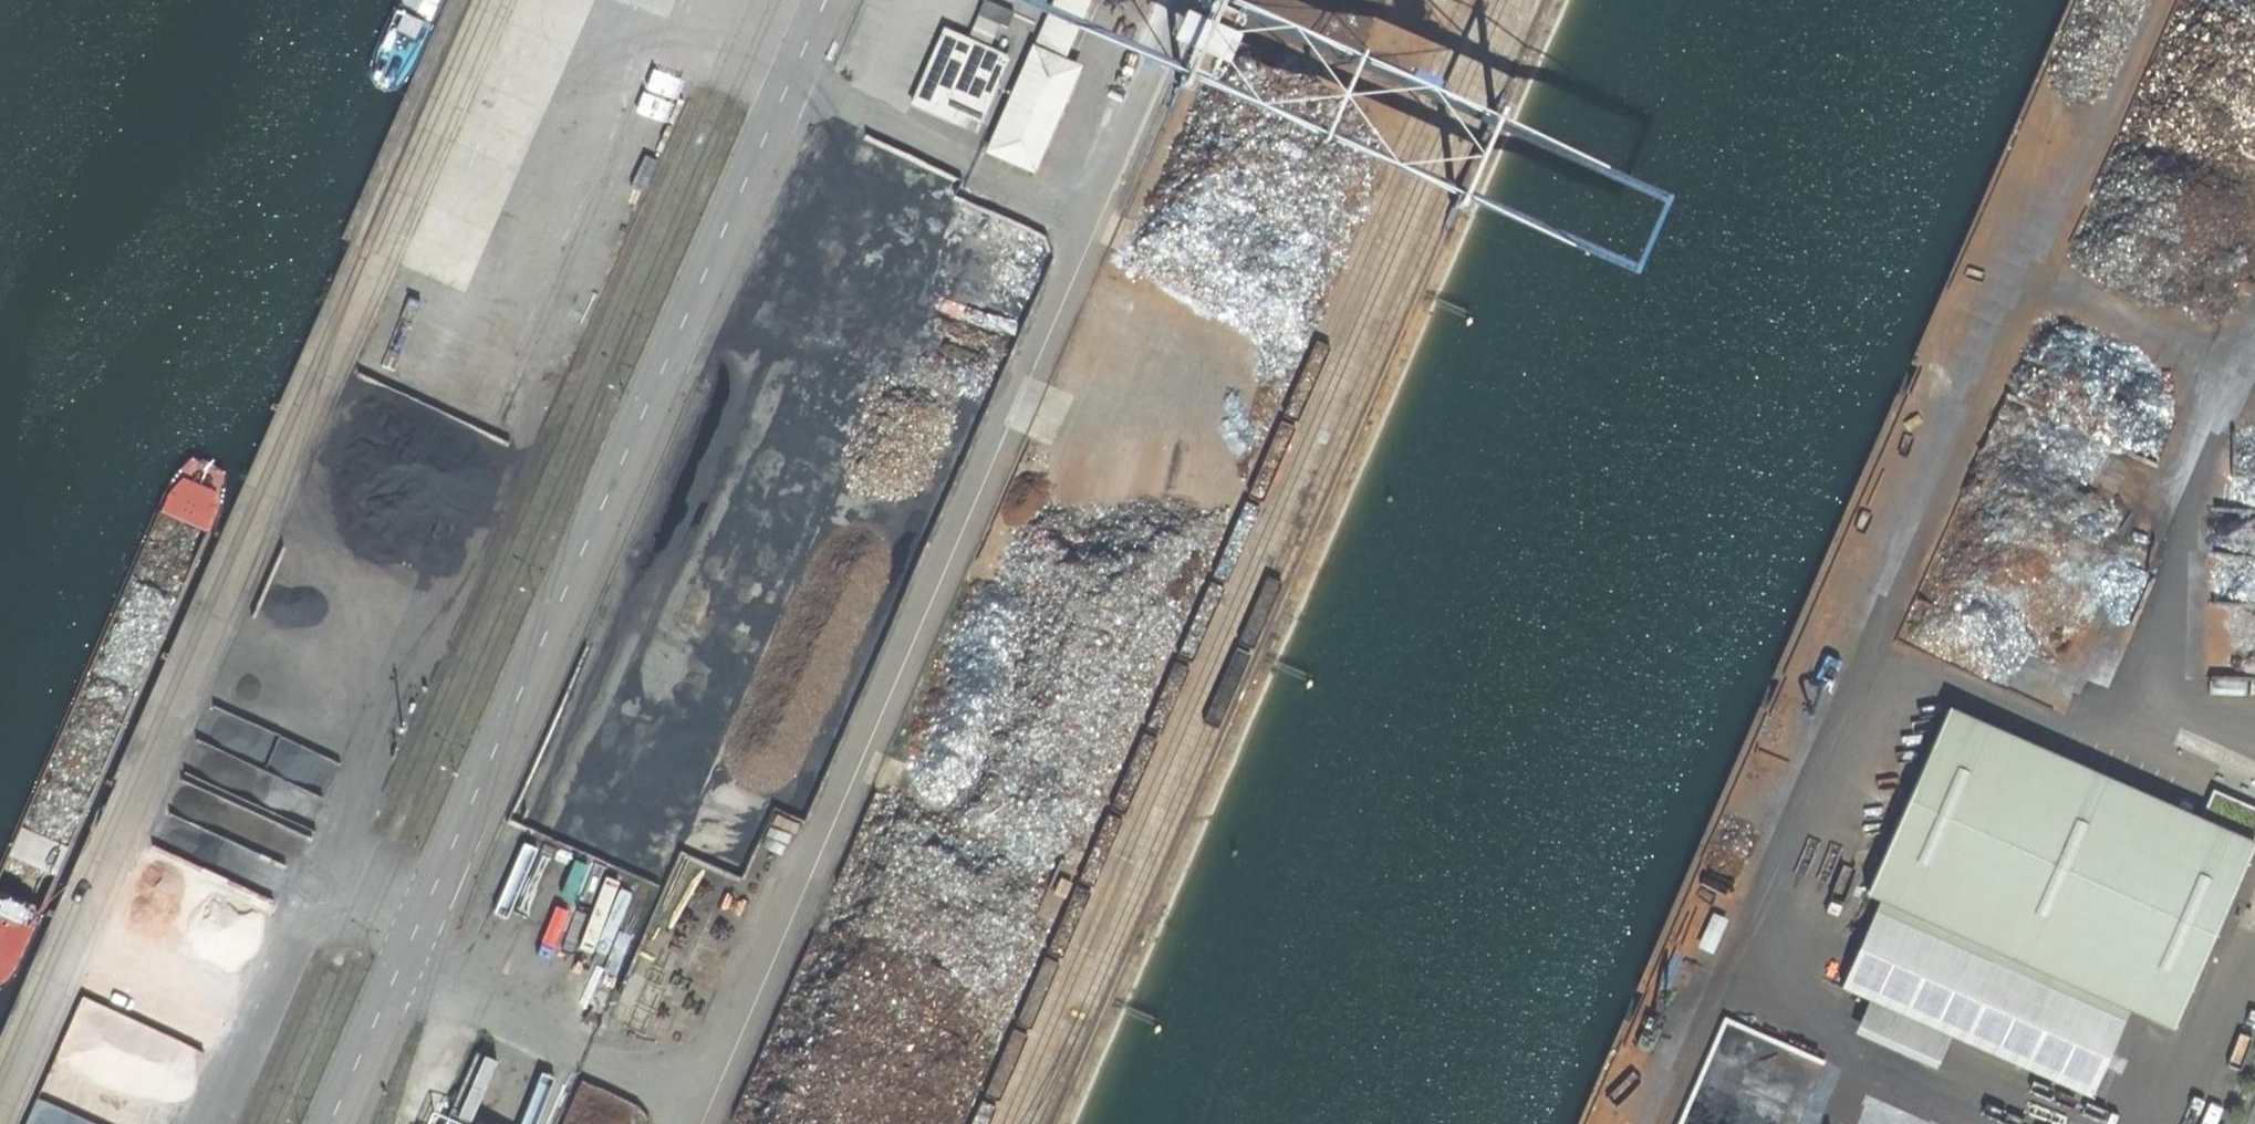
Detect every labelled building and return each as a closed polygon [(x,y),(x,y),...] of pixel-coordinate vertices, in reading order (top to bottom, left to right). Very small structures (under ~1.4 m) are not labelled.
[(987,117),(1011,54),(998,49),(1014,8),(992,0),(986,0),(972,36),(943,25),(914,103),(939,113),(943,100),(987,117)] [(1033,50),(1062,63),(1089,2),(1084,0),(1056,0),(1033,50)] [(1062,63),(1033,50),(989,151),(1032,170),(1077,69),(1062,63)] [(1864,895),(1878,901),(1839,989),(1867,1001),(1948,1037),(2089,1099),(2128,1011),(2171,1031),(2252,847),(2249,845),(2254,831),(2254,821),(2210,802),(2201,823),(2197,822),(1946,711),(1864,895)] [(2211,791),(2197,822),(2201,823),(2210,802),(2254,821),(2254,810),(2211,791)] [(1070,884),(1060,880),(1054,894),(1064,899),(1070,884)] [(647,985),(632,978),(615,1016),(646,1030),(659,1000),(643,993),(647,985)] [(1948,1037),(1867,1001),(1853,1033),(1934,1069),(1948,1037)]
